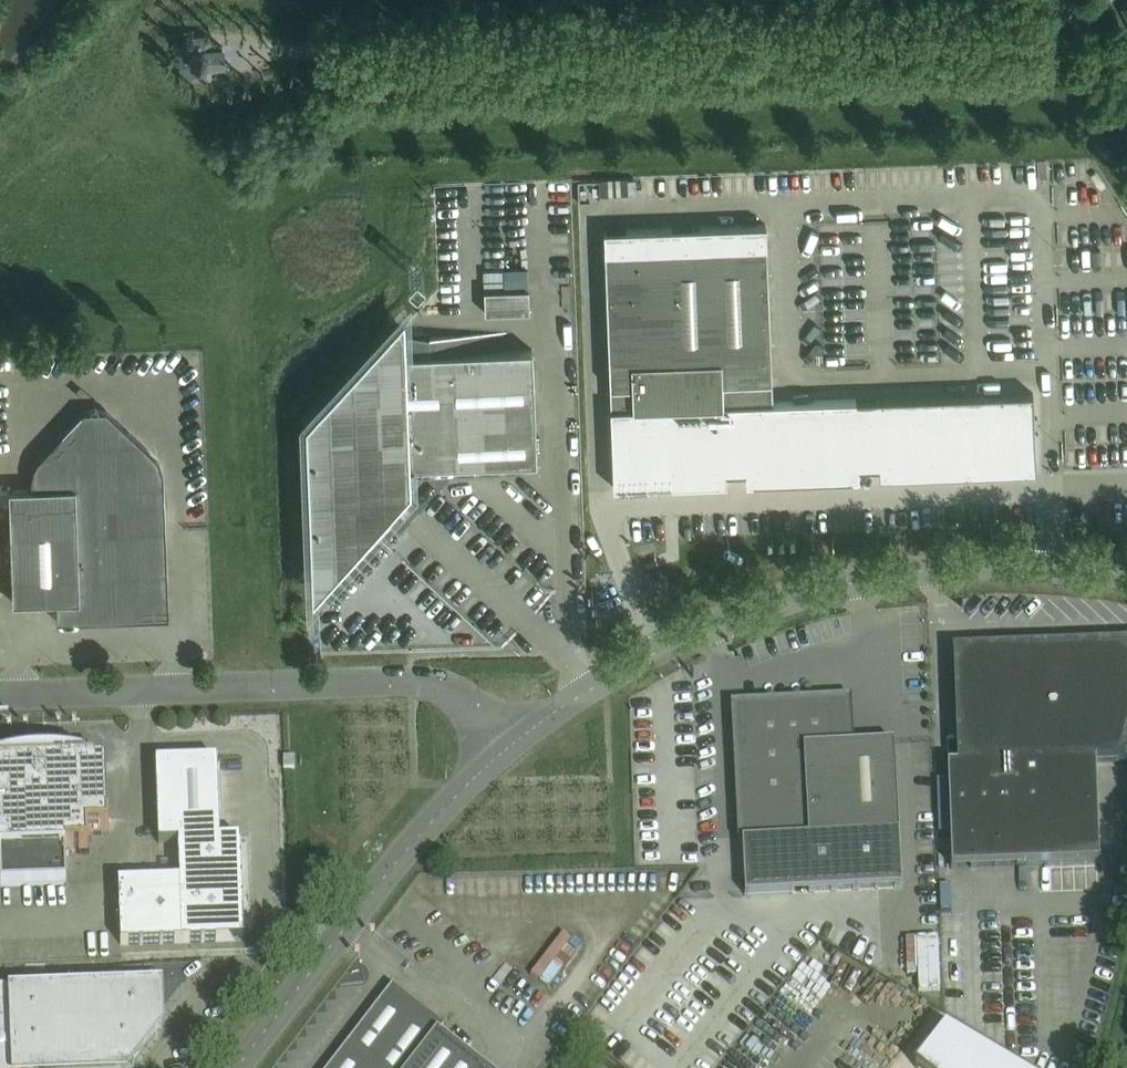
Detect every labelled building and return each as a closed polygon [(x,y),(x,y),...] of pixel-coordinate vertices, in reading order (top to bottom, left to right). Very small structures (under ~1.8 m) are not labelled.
[(223,63),(222,45),(218,45),(206,34),(189,35),(178,47),(179,64),(191,75),(208,75),(219,63),(223,63)] [(765,223),(603,229),(604,251),(610,407),(613,486),(726,481),(725,471),(745,470),(746,481),(858,477),(858,466),(878,465),(878,476),(1035,470),(1032,391),(772,402),(766,245),(765,223)] [(484,312),(526,310),(529,310),(528,288),(483,290),(484,312)] [(390,504),(398,511),(406,502),(399,496),(406,487),(405,465),(536,460),(532,348),(402,353),(401,328),(400,326),(310,422),(316,584),(390,504)] [(167,573),(163,473),(160,461),(156,454),(106,408),(83,409),(36,459),(33,466),(30,478),(30,487),(8,488),(12,601),(55,600),(56,621),(113,619),(125,615),(131,611),(167,573)] [(947,767),(951,870),(1098,864),(1094,763),(1118,762),(1125,762),(1125,760),(1119,760),(1126,724),(1126,649),(1064,651),(1064,644),(1070,644),(1070,642),(1043,643),(1043,645),(1049,644),(1049,652),(956,655),(960,766),(947,767)] [(747,729),(735,730),(741,841),(744,886),(744,896),(901,888),(900,878),(898,834),(893,743),(848,746),(846,702),(756,706),(757,718),(747,729)] [(294,758),(283,758),(283,770),(294,769),(294,758)] [(216,761),(155,763),(158,844),(177,843),(219,840),(216,761)] [(93,766),(93,765),(80,766),(81,767),(0,770),(0,888),(66,885),(64,851),(87,851),(86,833),(108,832),(107,820),(102,820),(101,779),(98,779),(92,773),(92,767),(93,767),(93,766)] [(239,839),(219,840),(177,843),(179,881),(118,884),(120,946),(243,941),(239,839)] [(155,1026),(154,986),(0,991),(0,1067),(85,1067),(133,1066),(156,1037),(155,1026)] [(437,1033),(442,1026),(391,986),(329,1067),(483,1067),(437,1033)] [(913,1067),(1012,1067),(944,1028),(913,1067)] [(830,1055),(821,1067),(847,1067),(830,1055)]
